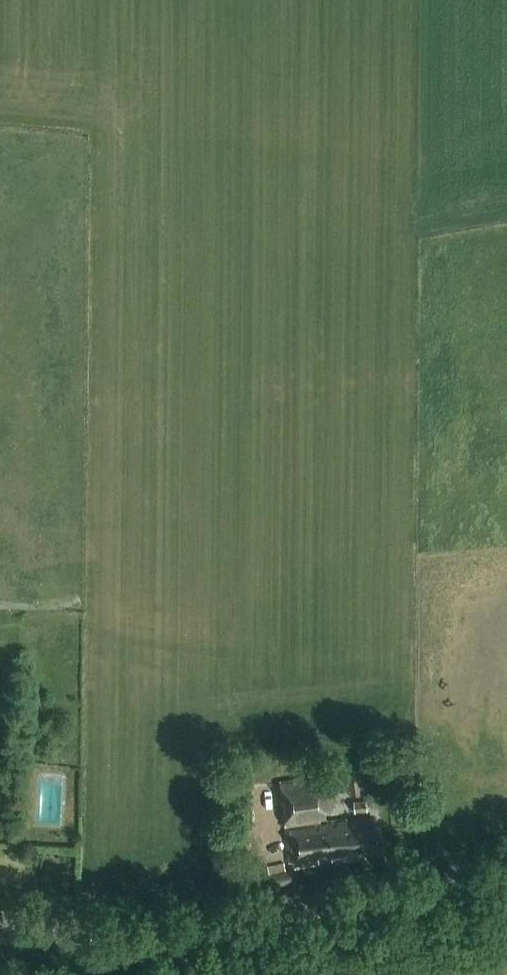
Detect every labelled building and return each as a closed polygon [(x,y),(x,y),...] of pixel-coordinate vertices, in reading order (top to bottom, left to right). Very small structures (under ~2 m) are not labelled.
[(350,775),(354,794),(366,791),(362,773),(350,775)] [(324,809),(333,808),(330,776),(280,782),(289,863),(303,861),(303,865),(319,863),(318,853),(330,852),(332,862),(363,858),(363,852),(379,850),(375,820),(347,823),(347,820),(325,822),(324,809)] [(365,800),(352,802),(353,814),(366,812),(365,800)] [(291,870),(267,876),(269,887),(294,881),(291,870)]
